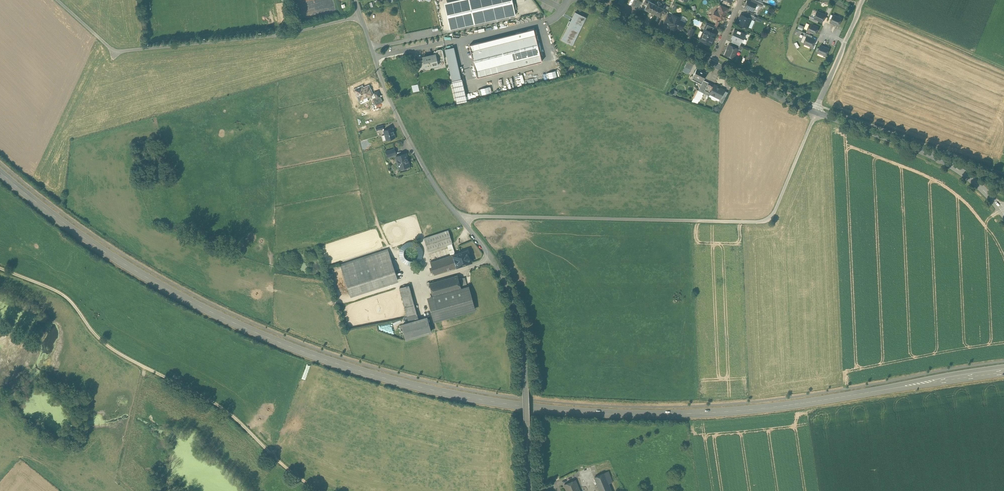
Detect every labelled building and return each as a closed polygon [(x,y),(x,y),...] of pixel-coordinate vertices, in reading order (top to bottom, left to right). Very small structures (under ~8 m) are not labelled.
[(444,3),(450,30),(515,15),(512,0),(457,0),(444,3)] [(649,1),(646,0),(645,0),(643,3),(647,5),(645,9),(645,10),(650,12),(654,4),(649,1)] [(748,0),(747,0),(744,7),(753,11),(756,4),(755,3),(748,0)] [(656,5),(654,4),(650,12),(655,14),(659,6),(660,7),(661,3),(658,1),(656,5)] [(720,5),(718,11),(714,12),(713,15),(714,18),(717,20),(721,19),(723,20),(728,8),(720,5)] [(660,7),(659,6),(655,14),(660,17),(660,16),(662,12),(666,14),(667,10),(664,9),(664,8),(663,8),(660,7)] [(826,15),(817,11),(815,18),(823,21),(826,15)] [(575,12),(561,40),(572,45),(586,17),(575,12)] [(745,17),(741,14),(737,23),(747,27),(748,23),(750,22),(751,19),(745,17)] [(667,15),(663,22),(668,25),(672,17),(667,15)] [(842,18),(833,15),(831,21),(839,25),(842,18)] [(680,19),(673,16),(672,17),(668,25),(669,25),(673,27),(672,29),(676,31),(678,28),(681,29),(684,23),(680,20),(680,19)] [(715,27),(707,23),(704,29),(705,29),(712,32),(715,27)] [(818,27),(810,24),(807,30),(816,34),(818,27)] [(534,29),(469,45),(476,71),(540,55),(534,29)] [(712,32),(705,29),(700,40),(704,42),(703,43),(704,44),(706,45),(707,44),(707,43),(711,45),(716,34),(712,32)] [(745,34),(734,29),(732,34),(733,34),(732,36),(734,37),(731,42),(733,43),(739,46),(741,42),(743,38),(743,39),(745,34)] [(811,38),(807,36),(804,43),(812,46),(815,40),(811,38)] [(732,46),(730,45),(725,54),(733,58),(738,49),(732,46)] [(829,49),(820,45),(818,52),(826,55),(829,49)] [(454,47),(445,49),(452,81),(461,79),(454,47)] [(441,49),(437,50),(436,52),(435,52),(435,53),(435,55),(436,54),(438,62),(440,62),(439,61),(443,60),(444,59),(442,50),(441,49)] [(435,55),(423,57),(425,68),(438,65),(438,62),(436,54),(435,55)] [(540,55),(476,71),(477,77),(542,61),(540,55)] [(421,61),(415,63),(416,70),(423,68),(421,61)] [(688,61),(683,70),(689,73),(694,64),(688,61)] [(707,74),(697,69),(692,78),(703,84),(699,91),(703,93),(708,82),(703,80),(707,74)] [(461,79),(453,81),(452,81),(457,103),(467,101),(462,79),(461,79)] [(708,82),(703,93),(709,96),(710,93),(714,85),(708,82)] [(724,90),(714,85),(710,93),(720,98),(724,90)] [(368,87),(361,90),(360,88),(355,90),(360,100),(372,94),(368,87)] [(698,90),(694,98),(699,101),(703,93),(699,91),(698,90)] [(378,91),(374,93),(376,97),(373,98),(376,105),(383,102),(378,91)] [(393,128),(383,130),(386,140),(395,137),(393,128)] [(394,149),(386,151),(387,157),(396,154),(394,149)] [(406,153),(396,156),(399,169),(409,166),(406,153)] [(448,230),(424,238),(428,251),(453,243),(448,230)] [(413,263),(413,260),(424,259),(421,245),(415,245),(415,242),(399,245),(402,265),(413,263)] [(452,245),(448,247),(451,256),(430,262),(434,275),(460,266),(460,265),(455,255),(452,245)] [(387,250),(341,265),(351,296),(397,281),(387,250)] [(466,251),(455,255),(460,265),(470,262),(466,251)] [(458,275),(429,283),(433,297),(461,289),(461,286),(459,279),(458,275)] [(465,277),(459,279),(461,286),(467,284),(465,277)] [(409,285),(399,288),(408,317),(417,314),(409,285)] [(461,289),(433,297),(434,298),(429,299),(435,321),(474,309),(469,288),(462,290),(461,289)] [(417,314),(408,317),(409,322),(419,320),(417,314)] [(409,322),(402,324),(407,339),(431,332),(426,318),(419,320),(409,322)] [(595,477),(600,490),(617,490),(609,471),(595,477)] [(564,485),(567,490),(573,490),(579,489),(575,480),(564,485)]
